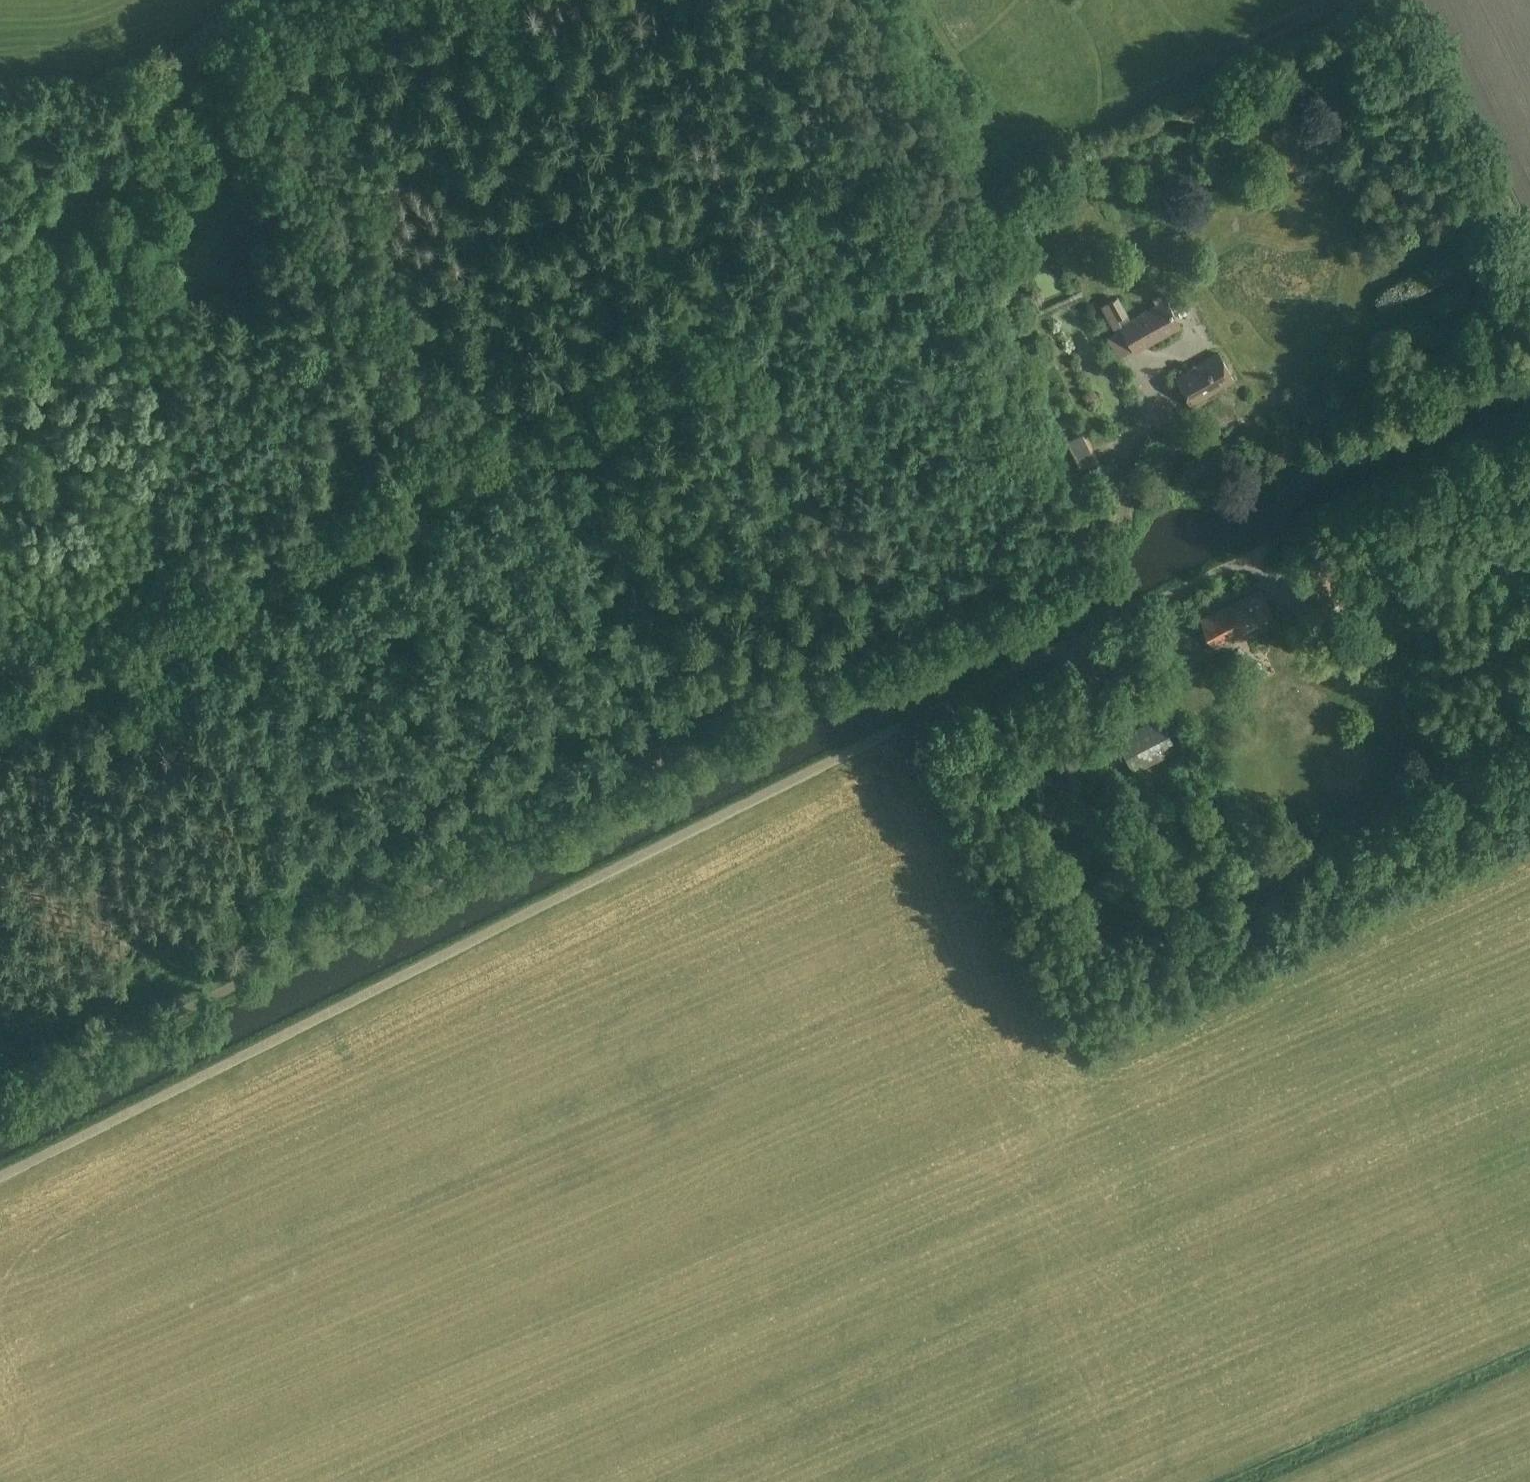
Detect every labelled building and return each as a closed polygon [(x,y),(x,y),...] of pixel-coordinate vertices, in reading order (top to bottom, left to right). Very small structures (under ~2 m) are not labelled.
[(1181,327),(1161,292),(1152,297),(1156,304),(1131,318),(1118,296),(1101,306),(1116,331),(1107,336),(1120,358),(1133,350),(1135,354),(1181,327)] [(1234,381),(1219,353),(1175,377),(1191,405),(1234,381)] [(1347,597),(1334,569),(1300,584),(1313,613),(1347,597)] [(1275,619),(1261,590),(1202,619),(1215,647),(1241,634),(1242,636),(1275,619)] [(1177,750),(1160,717),(1116,739),(1133,772),(1177,750)]
